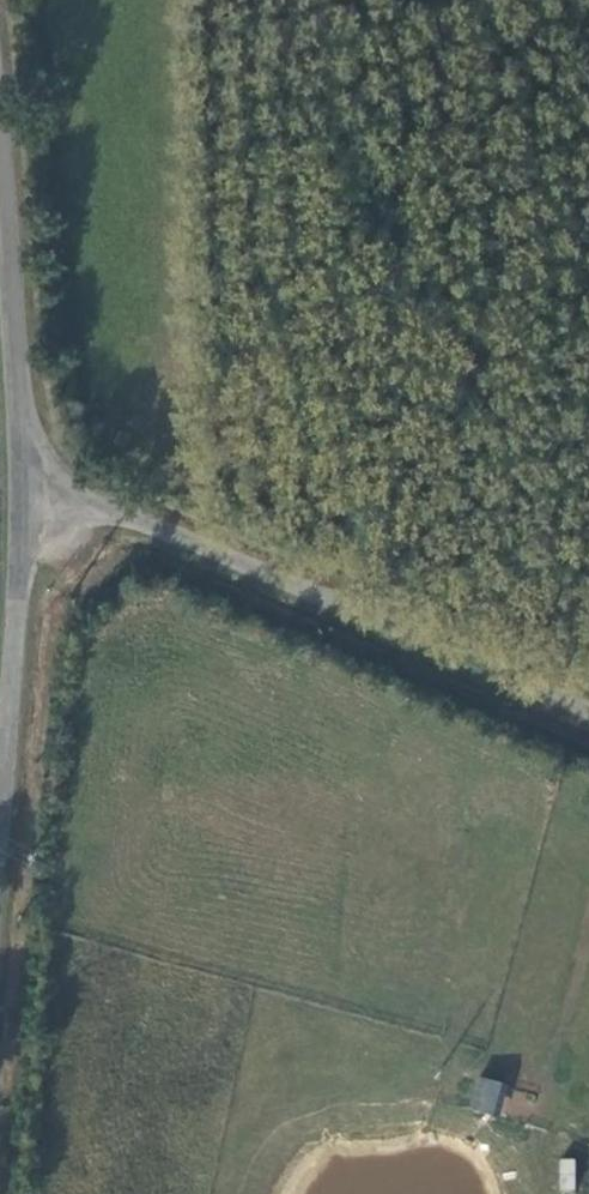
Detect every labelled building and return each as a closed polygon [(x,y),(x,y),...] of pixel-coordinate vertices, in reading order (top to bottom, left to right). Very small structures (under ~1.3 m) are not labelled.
[(468,1108),(493,1116),(504,1083),(478,1075),(468,1108)] [(560,1192),(576,1191),(574,1158),(558,1158),(560,1192)]
